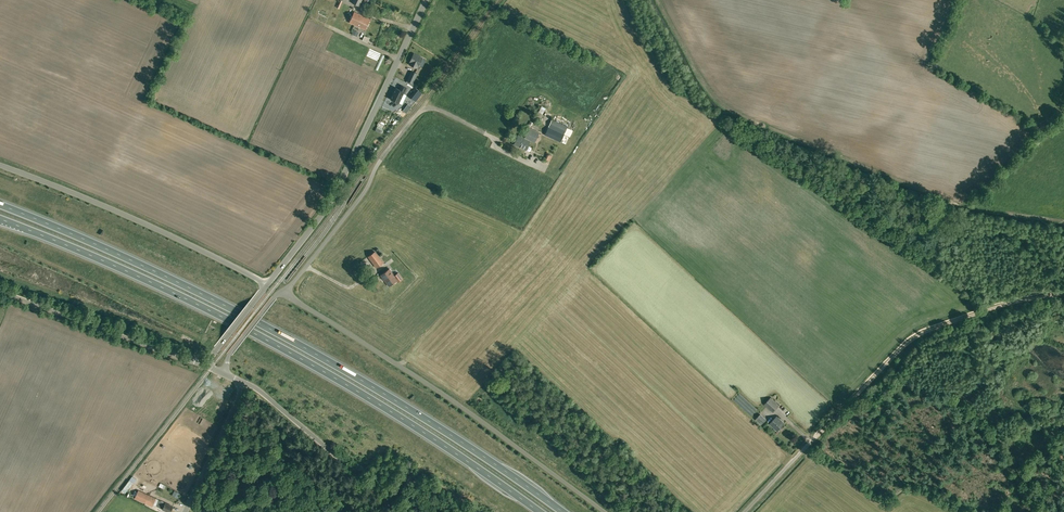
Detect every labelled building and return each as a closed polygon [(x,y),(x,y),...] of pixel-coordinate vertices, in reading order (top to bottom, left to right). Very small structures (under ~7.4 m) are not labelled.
[(473,7),(465,3),(462,9),(470,13),(473,7)] [(370,19),(361,15),(354,12),(349,22),(356,25),(365,30),(370,19)] [(426,63),(428,60),(414,53),(409,62),(410,62),(409,64),(417,68),(419,69),(421,65),(419,65),(421,61),(426,63)] [(368,55),(366,61),(377,65),(379,59),(368,55)] [(411,71),(407,81),(413,83),(417,74),(411,71)] [(405,94),(408,88),(403,86),(401,85),(399,89),(396,88),(390,99),(399,103),(403,93),(405,94)] [(415,102),(423,92),(416,88),(409,97),(415,102)] [(564,134),(568,126),(552,119),(545,133),(556,138),(559,132),(564,134)] [(524,138),(530,141),(534,142),(539,133),(529,128),(524,138)] [(530,141),(524,138),(518,135),(513,144),(526,150),(530,141)] [(375,252),(368,257),(376,268),(383,263),(375,252)] [(397,282),(402,279),(398,273),(394,276),(389,269),(381,275),(389,286),(396,281),(397,282)] [(779,405),(771,398),(764,404),(773,412),(779,405)] [(318,404),(310,412),(314,416),(322,407),(318,404)] [(766,419),(760,414),(756,419),(761,424),(766,419)] [(777,431),(785,423),(777,416),(769,424),(777,431)] [(152,506),(156,498),(138,490),(134,498),(152,506)] [(173,506),(159,500),(157,503),(163,506),(162,509),(169,511),(170,511),(173,506)]
